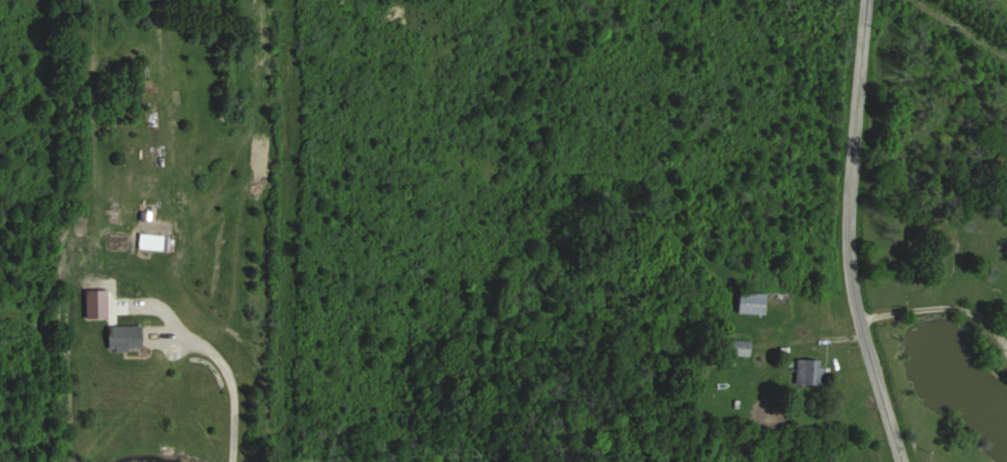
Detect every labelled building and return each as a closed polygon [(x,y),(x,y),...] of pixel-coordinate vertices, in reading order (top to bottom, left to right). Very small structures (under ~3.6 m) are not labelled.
[(169,233),(144,233),(144,249),(169,249),(169,233)] [(772,314),(772,292),(742,292),(742,314),(772,314)] [(150,325),(116,325),(116,349),(150,349),(150,325)] [(754,340),(736,340),(736,354),(754,354),(754,340)] [(798,384),(819,384),(819,359),(798,359),(798,384)]
